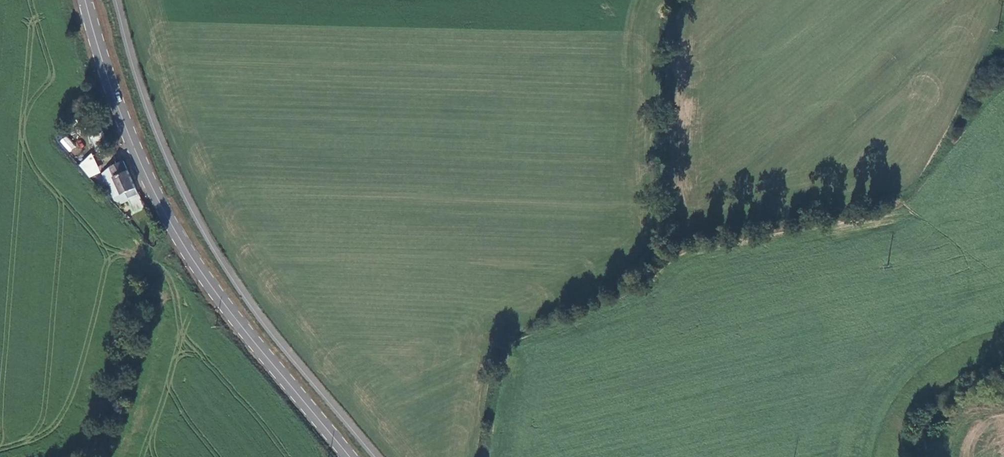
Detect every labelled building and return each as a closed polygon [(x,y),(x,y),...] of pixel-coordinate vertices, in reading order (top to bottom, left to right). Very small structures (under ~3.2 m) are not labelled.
[(68,152),(75,147),(67,135),(60,140),(68,152)] [(92,155),(78,162),(87,180),(102,173),(92,155)] [(121,196),(134,189),(121,162),(108,169),(109,170),(121,196)] [(121,196),(109,170),(102,173),(115,199),(121,196)]
